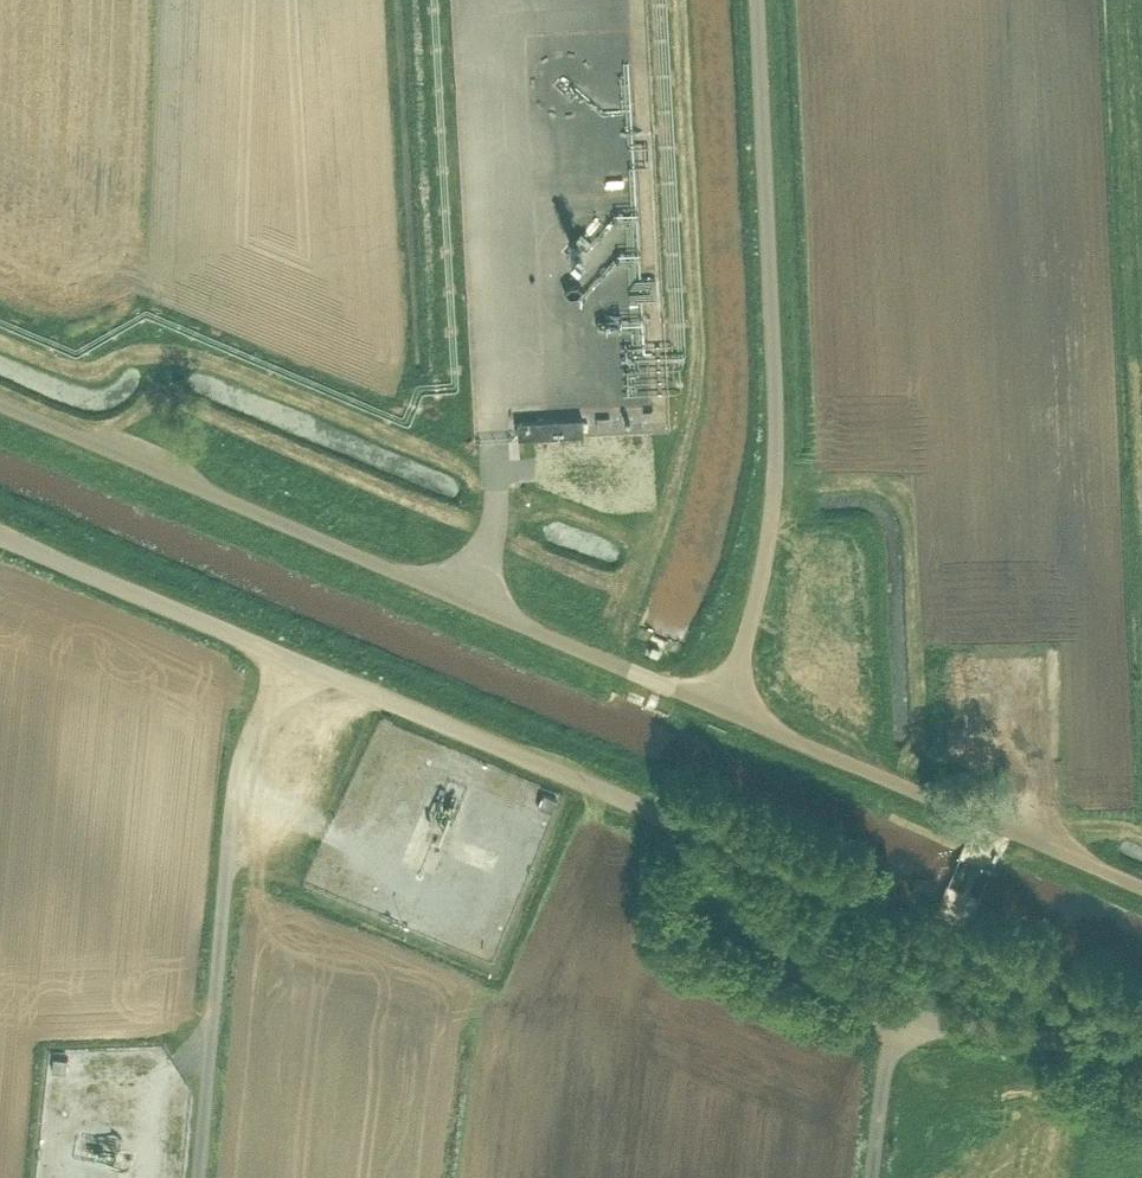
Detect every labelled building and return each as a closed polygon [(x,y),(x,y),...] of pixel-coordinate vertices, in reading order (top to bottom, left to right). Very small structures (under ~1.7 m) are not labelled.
[(548,401),(565,400),(564,385),(547,386),(548,401)] [(649,403),(632,406),(634,420),(652,417),(649,403)] [(627,409),(599,413),(602,430),(629,427),(627,409)] [(583,416),(516,419),(517,435),(583,432),(583,416)]
